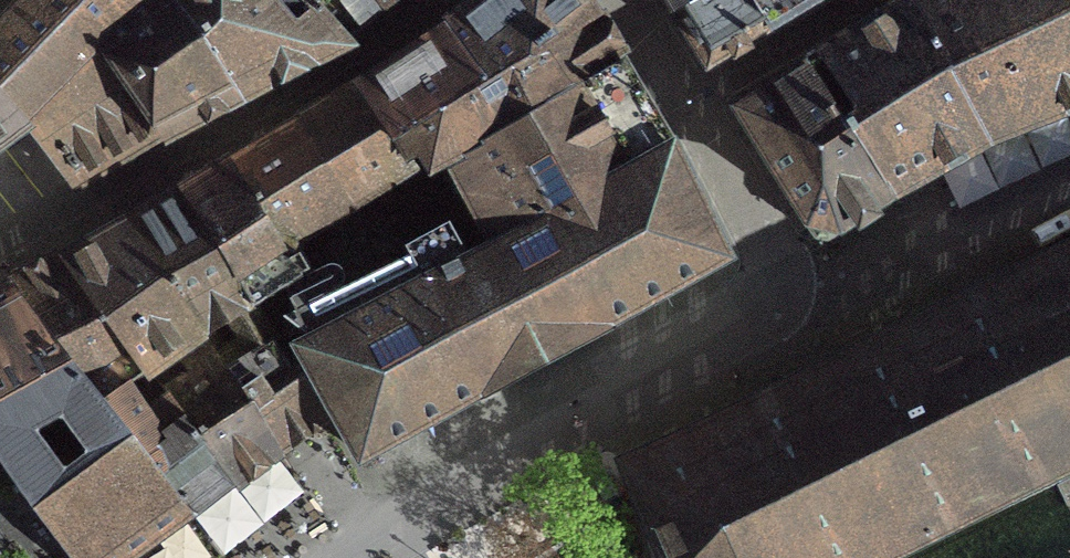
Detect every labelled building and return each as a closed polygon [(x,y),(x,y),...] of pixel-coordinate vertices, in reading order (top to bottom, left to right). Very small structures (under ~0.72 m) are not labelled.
[(24,129),(105,39),(140,0),(0,0),(0,147),(24,129)] [(105,39),(171,139),(176,137),(173,130),(220,106),(240,96),(283,77),(299,68),(340,46),(306,0),(140,0),(105,39)] [(340,46),(382,13),(398,0),(306,0),(340,46)] [(448,28),(419,50),(394,67),(361,86),(358,82),(354,85),(392,142),(416,129),(486,83),(592,21),(575,0),(484,0),(465,15),(448,28)] [(674,16),(701,58),(698,61),(702,68),(707,69),(715,65),(713,62),(754,38),(785,19),(816,0),(664,0),(670,9),(674,16)] [(908,3),(803,71),(887,196),(989,138),(1069,107),(1069,0),(913,0),(908,3)] [(629,82),(618,64),(611,53),(592,21),(486,83),(416,129),(435,165),(429,168),(430,171),(432,174),(445,167),(487,250),(670,151),(629,82)] [(171,139),(105,39),(24,129),(67,186),(120,157),(164,134),(167,141),(171,139)] [(814,233),(818,240),(819,241),(887,196),(803,71),(749,105),(747,101),(733,110),(808,234),(814,233)] [(350,87),(353,92),(331,105),(298,125),(223,169),(259,225),(392,142),(354,85),(350,87)] [(670,151),(487,250),(467,262),(453,236),(290,316),(307,346),(298,351),(359,459),(483,391),(484,394),(547,360),(601,330),(600,327),(723,259),(670,151)] [(259,225),(223,169),(214,174),(178,196),(170,200),(122,228),(113,233),(60,262),(140,372),(143,370),(195,334),(245,306),(248,309),(268,296),(308,271),(290,239),(259,225)] [(617,465),(633,503),(656,557),(897,557),(1052,482),(1069,473),(1069,245),(813,370),(617,465)] [(140,372),(60,262),(26,280),(11,288),(99,400),(140,372)] [(70,557),(132,557),(146,548),(189,517),(212,499),(224,489),(226,493),(229,490),(160,395),(161,395),(143,370),(140,372),(99,400),(11,288),(0,294),(0,458),(70,557)] [(277,454),(276,452),(299,436),(312,427),(313,429),(323,423),(317,413),(315,414),(271,346),(274,344),(271,339),(268,341),(248,309),(245,306),(195,334),(143,370),(161,395),(160,395),(229,490),(232,488),(230,485),(273,454),(274,456),(277,454)] [(0,458),(0,557),(70,557),(0,458)]
